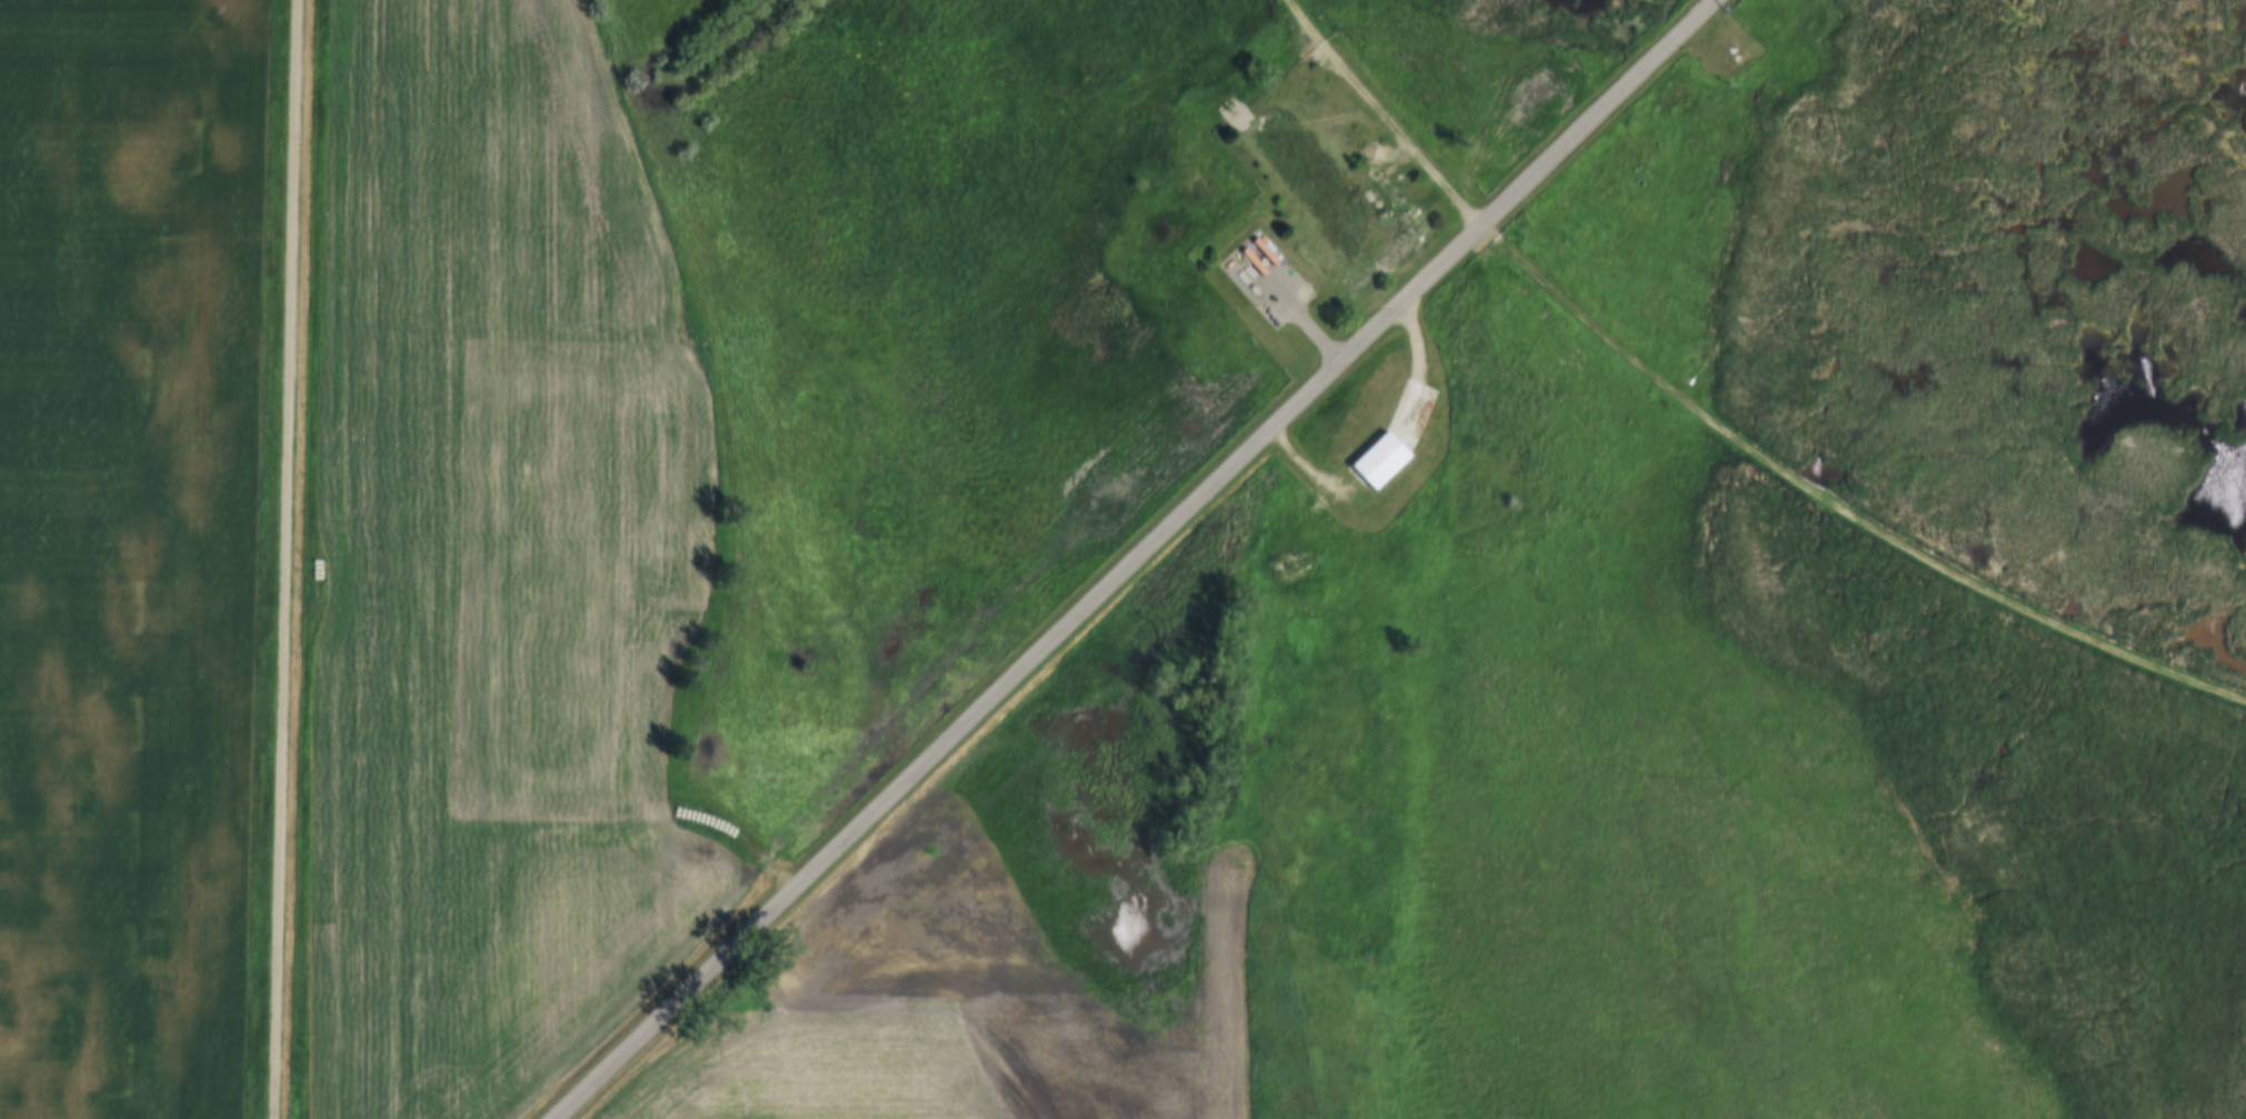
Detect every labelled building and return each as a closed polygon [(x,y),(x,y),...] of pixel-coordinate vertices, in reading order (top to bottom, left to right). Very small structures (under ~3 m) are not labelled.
[(478,160),(489,160),(489,145),(485,145),(485,137),(478,137),(478,160)] [(1354,464),(1388,431),(1411,457),(1377,490),(1354,464)]
